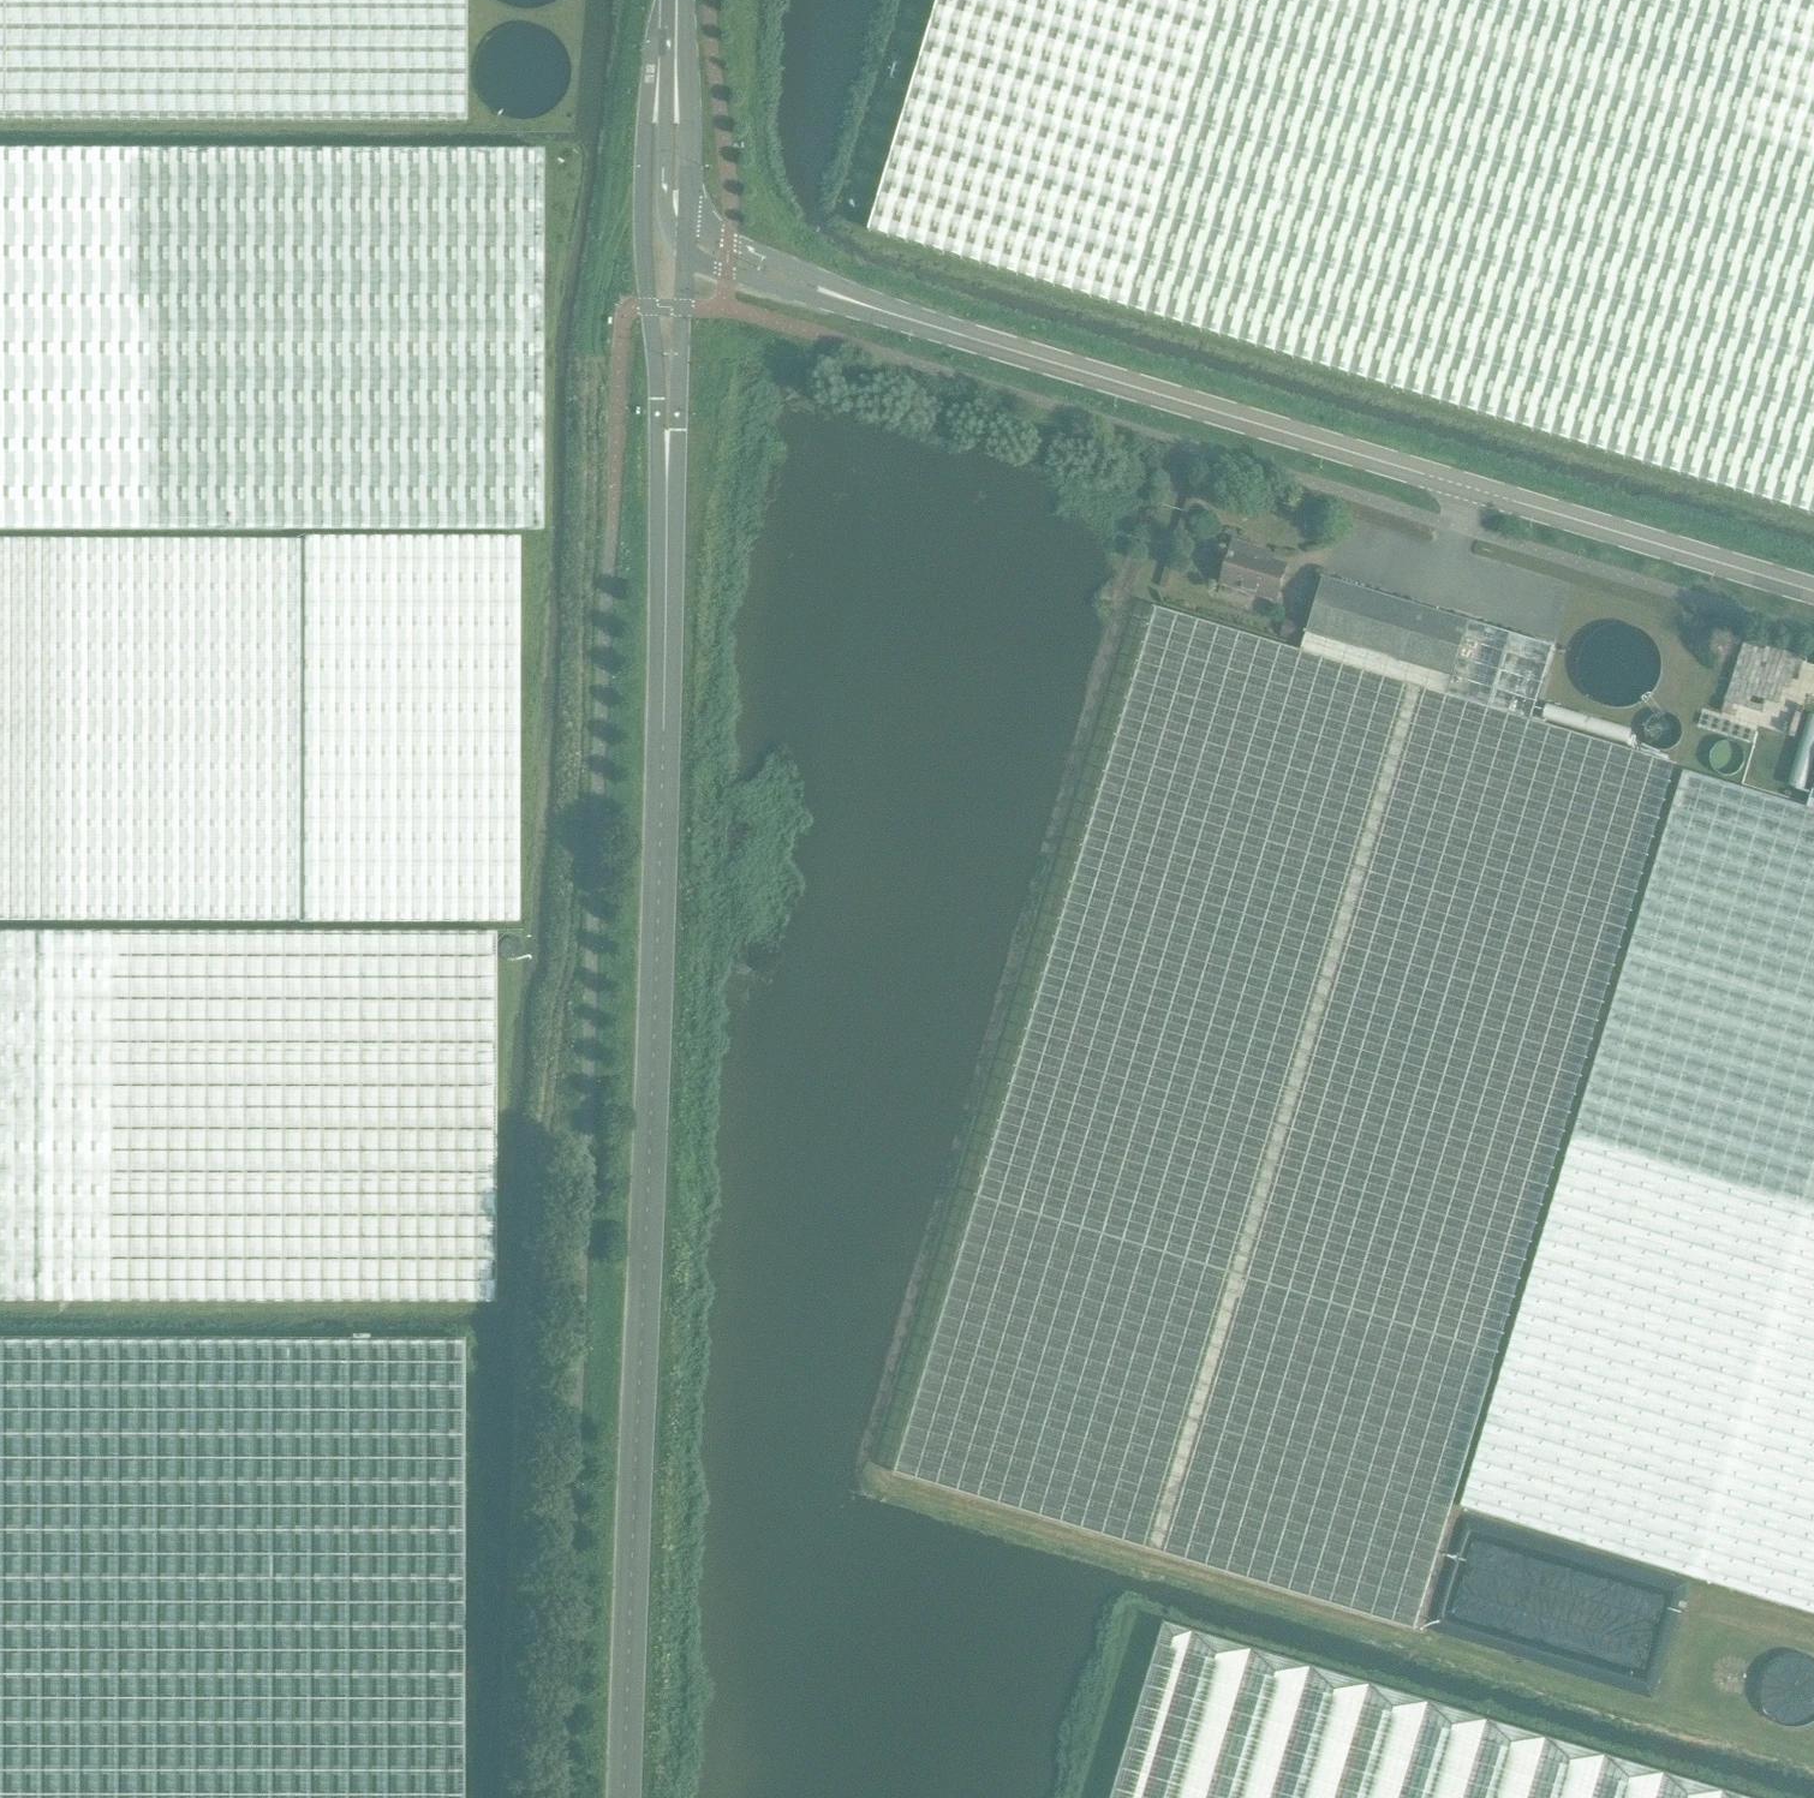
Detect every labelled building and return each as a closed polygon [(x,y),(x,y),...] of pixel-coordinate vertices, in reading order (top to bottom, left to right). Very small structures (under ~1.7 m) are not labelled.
[(464,119),(464,0),(0,0),(0,118),(464,119)] [(869,230),(1813,514),(1813,0),(938,0),(869,230)] [(0,150),(0,528),(542,530),(543,150),(0,150)] [(304,923),(304,924),(521,924),(521,533),(303,534),(303,536),(0,537),(0,922),(304,923)] [(1257,549),(1234,542),(1228,562),(1223,565),(1220,575),(1223,580),(1222,583),(1277,600),(1287,565),(1255,556),(1257,549)] [(1453,678),(1470,622),(1324,577),(1307,633),(1453,678)] [(1453,678),(1307,633),(1301,651),(1156,608),(978,1197),(895,1472),(1414,1629),(1675,764),(1530,721),(1553,647),(1470,622),(1453,678)] [(1710,634),(1714,623),(1702,619),(1699,631),(1710,634)] [(1807,809),(1684,770),(1461,1508),(1813,1614),(1813,811),(1807,809)] [(302,1302),(494,1303),(498,937),(0,936),(0,1302),(302,1302)] [(0,1341),(0,1797),(462,1797),(461,1341),(0,1341)] [(1488,1719),(1163,1622),(1110,1797),(1750,1797),(1488,1719)]
